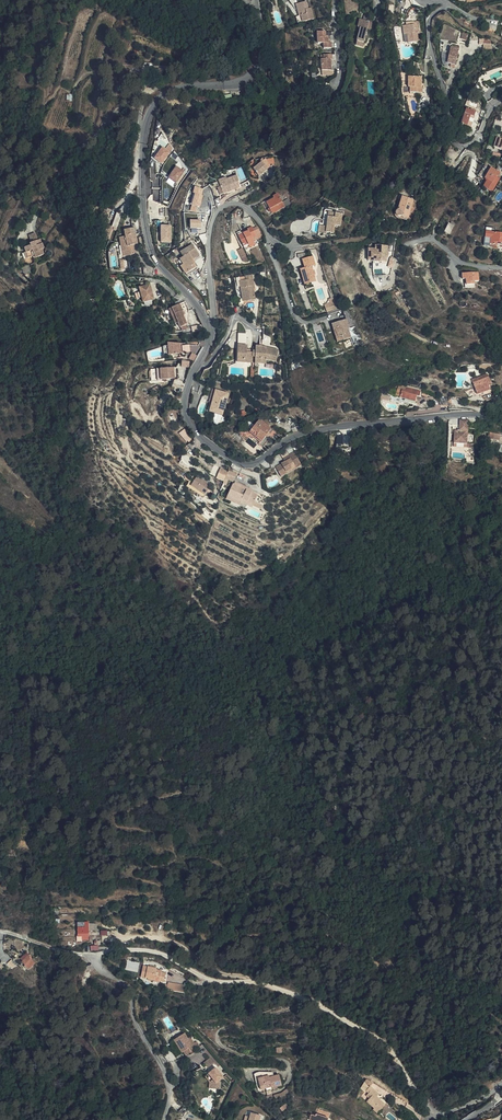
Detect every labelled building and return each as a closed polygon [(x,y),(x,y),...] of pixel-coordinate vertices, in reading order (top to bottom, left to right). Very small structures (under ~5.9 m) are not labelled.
[(296,3),(299,15),(301,14),(303,21),(314,18),(311,6),(308,7),(306,0),(296,3)] [(362,21),(361,20),(359,28),(355,45),(361,47),(362,43),(364,37),(367,38),(369,30),(372,31),(374,23),(366,20),(366,22),(362,21)] [(414,25),(403,26),(403,34),(407,33),(408,42),(418,41),(417,33),(420,32),(419,22),(414,22),(414,25)] [(325,36),(325,31),(317,32),(317,43),(323,43),(323,47),(331,47),(330,43),(328,43),(328,36),(325,36)] [(480,39),(480,44),(484,44),(484,49),(492,49),(492,39),(480,39)] [(462,45),(456,44),(456,45),(454,44),(454,47),(452,47),(450,61),(453,62),(458,63),(462,45)] [(331,54),(323,54),(323,59),(320,59),(321,70),(330,70),(330,60),(330,59),(331,59),(331,54)] [(422,77),(409,77),(409,88),(411,88),(411,93),(423,93),(423,87),(422,87),(422,77)] [(472,115),(475,116),(477,110),(472,109),(471,110),(467,109),(462,123),(468,125),(472,115)] [(154,158),(162,165),(175,148),(169,144),(165,149),(163,147),(154,158)] [(259,161),(254,165),(250,168),(256,175),(263,169),(265,171),(268,168),(266,166),(264,168),(260,162),(259,161)] [(166,182),(174,187),(185,171),(177,165),(166,182)] [(489,172),(484,180),(487,181),(484,186),(487,188),(490,189),(493,184),(497,177),(498,178),(500,173),(495,172),(491,169),(489,172)] [(225,181),(216,184),(218,187),(221,195),(239,188),(234,177),(225,181)] [(190,204),(200,207),(205,190),(195,187),(190,204)] [(288,207),(281,196),(268,204),(275,216),(288,207)] [(409,218),(414,200),(403,197),(398,212),(397,212),(397,213),(396,215),(397,216),(398,217),(400,217),(401,217),(402,216),(409,218)] [(349,213),(331,211),(330,216),(328,216),(327,221),(324,221),(323,232),(334,233),(334,232),(341,232),(341,224),(348,225),(349,213)] [(190,220),(190,229),(201,229),(201,220),(190,220)] [(172,225),(161,225),(161,243),(172,243),(172,225)] [(501,240),(501,231),(489,230),(486,244),(493,245),(493,242),(498,243),(499,240),(501,240)] [(130,253),(126,254),(127,259),(139,256),(137,247),(137,245),(140,244),(137,231),(127,233),(129,239),(123,241),(125,250),(129,249),(130,253)] [(244,235),(245,239),(248,248),(252,247),(253,250),(258,248),(256,242),(261,240),(259,237),(258,232),(253,233),(254,236),(249,237),(249,234),(248,234),(244,235)] [(42,243),(39,236),(32,239),(35,245),(34,246),(34,248),(33,249),(33,248),(28,251),(29,255),(28,255),(31,261),(38,258),(39,261),(47,258),(45,252),(47,251),(45,246),(40,248),(38,244),(42,243)] [(387,257),(392,257),(393,244),(381,244),(381,248),(374,248),(373,259),(380,259),(380,260),(387,260),(387,257)] [(195,252),(199,252),(197,248),(185,256),(186,258),(186,256),(187,255),(191,253),(195,252)] [(201,254),(199,252),(195,252),(191,253),(187,255),(186,256),(186,258),(188,260),(187,261),(187,262),(189,268),(191,273),(192,275),(193,278),(195,277),(194,275),(194,272),(192,268),(190,260),(190,257),(192,256),(196,255),(200,254),(201,254)] [(203,258),(201,254),(200,254),(196,255),(192,256),(190,257),(190,260),(192,268),(194,272),(200,271),(198,267),(200,266),(198,264),(197,265),(196,263),(197,262),(203,258)] [(322,266),(319,257),(309,260),(311,269),(307,270),(311,285),(318,284),(317,280),(322,279),(318,267),(322,266)] [(35,275),(32,269),(27,271),(30,277),(35,275)] [(465,279),(465,284),(472,283),(471,279),(474,279),(479,278),(478,271),(461,273),(462,279),(465,279)] [(247,306),(246,304),(246,300),(251,299),(251,303),(258,301),(256,291),(257,291),(255,277),(237,280),(242,307),(247,306)] [(472,283),(465,284),(466,288),(475,286),(474,279),(471,279),(472,283)] [(349,299),(345,285),(340,286),(345,297),(347,296),(348,299),(349,299)] [(144,294),(145,300),(146,305),(157,303),(154,287),(143,289),(144,294)] [(332,305),(335,311),(345,306),(340,297),(339,297),(337,298),(338,302),(332,305)] [(184,307),(176,310),(184,325),(186,330),(193,327),(188,318),(189,317),(184,307)] [(184,325),(176,310),(174,311),(181,326),(184,325)] [(335,325),(337,331),(338,331),(341,339),(345,338),(346,342),(357,339),(355,330),(358,329),(355,320),(335,325)] [(338,331),(337,331),(340,343),(346,342),(345,338),(341,339),(338,331)] [(257,355),(255,355),(250,355),(251,348),(249,348),(250,336),(242,335),(241,364),(256,365),(256,359),(257,355)] [(187,346),(168,349),(170,358),(188,355),(187,346)] [(259,359),(258,365),(265,365),(265,361),(269,362),(279,364),(282,352),(265,348),(259,348),(259,353),(259,359)] [(177,371),(160,373),(162,384),(178,382),(177,371)] [(493,389),(490,379),(473,385),(478,400),(483,402),(493,398),(490,390),(493,389)] [(204,387),(201,397),(209,399),(214,384),(207,383),(206,388),(204,387)] [(410,403),(410,389),(408,388),(407,392),(403,391),(402,398),(401,399),(406,400),(405,402),(410,403)] [(422,392),(410,389),(410,403),(418,405),(420,397),(421,398),(422,392)] [(220,391),(217,405),(214,415),(228,418),(234,394),(220,391)] [(451,409),(451,400),(445,399),(443,407),(451,409)] [(263,436),(269,441),(273,436),(275,433),(278,430),(265,420),(258,430),(264,434),(263,436)] [(470,421),(462,421),(462,430),(462,432),(460,432),(457,432),(456,445),(469,446),(470,421)] [(488,433),(498,439),(500,434),(491,428),(488,433)] [(179,433),(187,443),(192,439),(184,430),(179,433)] [(268,442),(269,441),(263,436),(257,432),(256,433),(268,442)] [(298,452),(292,455),(298,466),(297,464),(303,461),(298,452)] [(298,466),(292,455),(287,457),(289,462),(280,466),(283,471),(288,469),(289,471),(298,466)] [(233,470),(225,466),(221,476),(229,480),(232,471),(233,470)] [(288,469),(283,471),(285,476),(298,468),(298,466),(289,471),(288,469)] [(232,471),(229,480),(228,480),(236,483),(240,475),(232,471)] [(195,483),(205,490),(207,487),(210,490),(212,488),(216,483),(202,473),(199,478),(195,483)] [(191,484),(203,492),(205,490),(195,483),(199,478),(196,476),(191,484)] [(238,484),(237,487),(254,494),(256,492),(238,484)] [(235,486),(233,492),(235,493),(233,499),(245,504),(246,501),(257,505),(260,497),(254,494),(237,487),(235,486)] [(235,493),(233,492),(229,500),(243,506),(245,504),(233,499),(235,493)] [(86,928),(82,928),(82,932),(76,933),(76,942),(80,941),(80,944),(87,944),(86,928)] [(34,963),(31,959),(30,958),(21,967),(25,971),(34,963)] [(8,964),(13,968),(17,963),(12,959),(8,964)] [(37,966),(34,963),(25,971),(28,974),(37,966)] [(144,970),(141,976),(153,981),(153,983),(158,985),(159,984),(163,986),(166,978),(162,977),(163,975),(158,973),(158,971),(150,968),(148,972),(144,970)] [(182,996),(183,988),(166,986),(166,988),(165,994),(182,996)] [(193,1045),(185,1033),(174,1040),(182,1052),(193,1045)] [(201,1080),(209,1090),(210,1089),(213,1094),(220,1088),(222,1082),(225,1079),(216,1068),(217,1066),(210,1058),(204,1063),(210,1072),(201,1080)] [(277,1070),(272,1072),(266,1074),(265,1071),(260,1072),(254,1074),(257,1085),(265,1083),(264,1081),(268,1080),(268,1082),(269,1085),(280,1081),(277,1070)] [(288,1091),(286,1085),(281,1089),(273,1092),(274,1095),(288,1091)] [(388,1102),(377,1095),(380,1091),(371,1085),(363,1096),(378,1106),(377,1108),(384,1113),(387,1108),(385,1106),(388,1102)]
